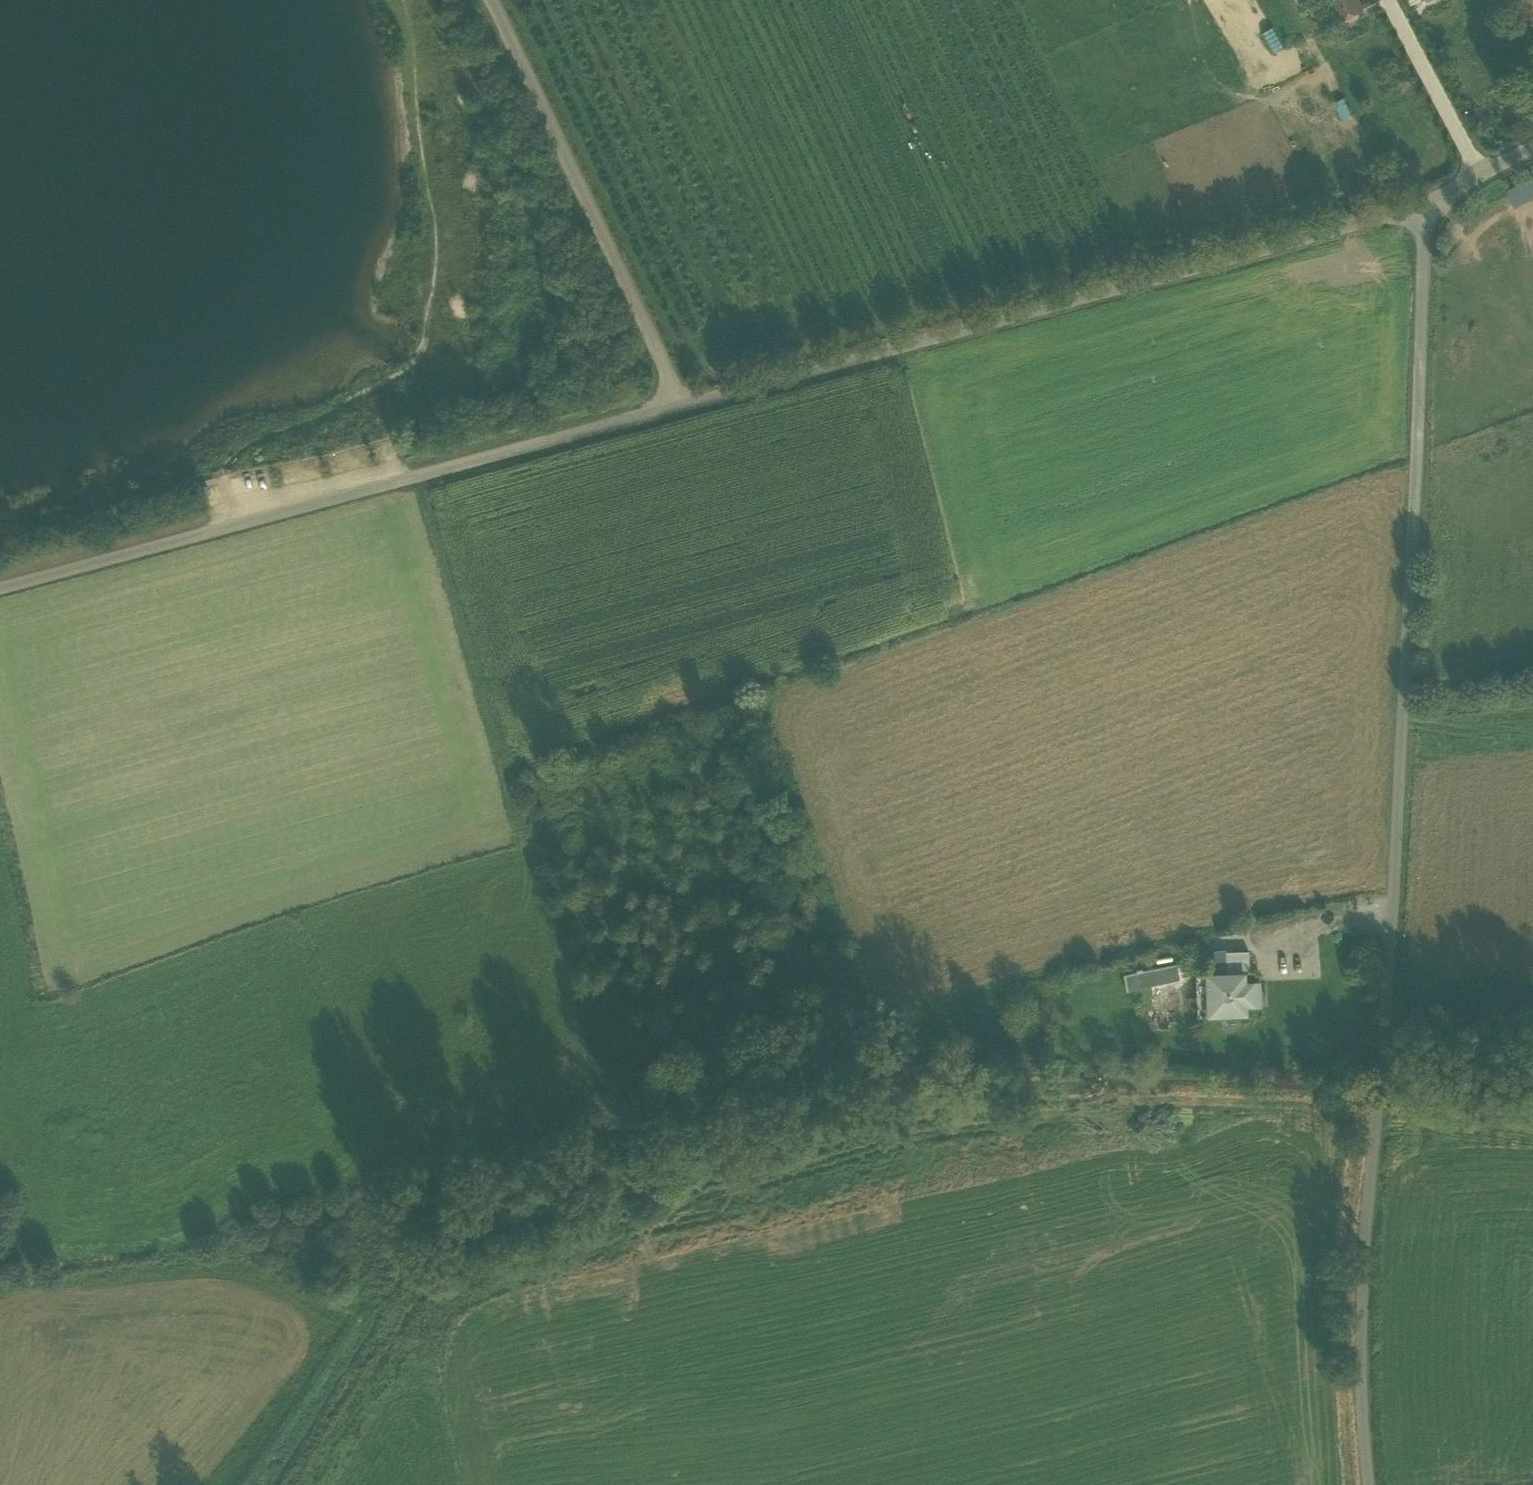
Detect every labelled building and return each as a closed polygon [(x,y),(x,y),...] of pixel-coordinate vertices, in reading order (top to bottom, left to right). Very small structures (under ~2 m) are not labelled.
[(1330,5),(1339,23),(1362,11),(1371,6),(1369,1),(1359,6),(1356,0),(1327,0),(1330,5)] [(1329,28),(1339,23),(1330,5),(1320,10),(1329,28)] [(1213,954),(1214,972),(1226,971),(1225,956),(1225,953),(1213,954)] [(1226,971),(1226,980),(1243,979),(1249,979),(1248,955),(1225,956),(1226,971)] [(1176,972),(1154,976),(1156,988),(1179,984),(1176,972)] [(1131,993),(1156,988),(1154,976),(1128,981),(1131,993)] [(1208,980),(1209,1020),(1245,1018),(1244,1010),(1252,1010),(1251,987),(1244,988),(1243,979),(1226,980),(1208,980)]
